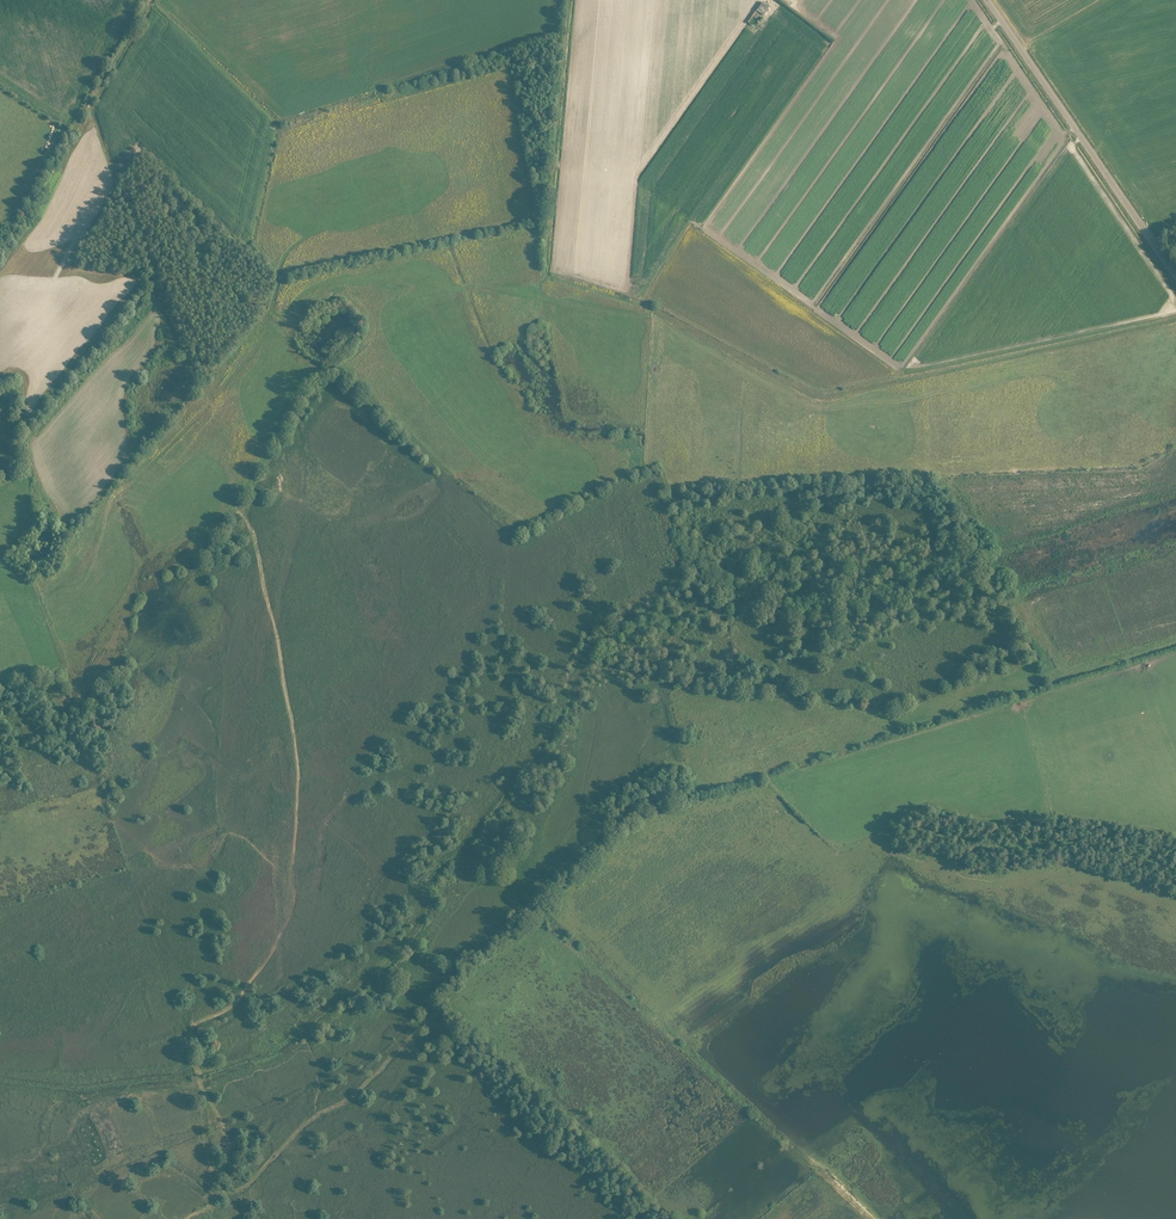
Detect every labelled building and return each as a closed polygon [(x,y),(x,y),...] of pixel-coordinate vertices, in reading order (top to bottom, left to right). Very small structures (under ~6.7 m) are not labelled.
[(762,9),(769,13),(774,4),(768,0),(762,9)]
